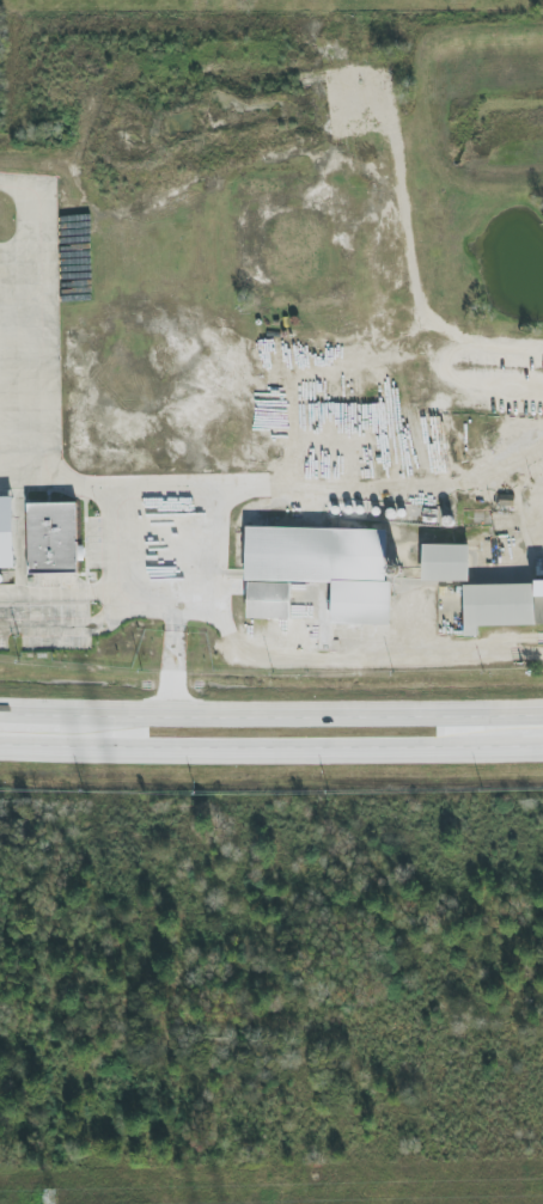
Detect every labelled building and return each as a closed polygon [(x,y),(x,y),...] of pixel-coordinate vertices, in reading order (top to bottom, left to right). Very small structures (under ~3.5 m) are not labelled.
[(15,569),(14,498),(0,498),(0,569),(15,569)] [(27,505),(29,573),(79,572),(77,503),(27,505)] [(387,530),(248,528),(246,620),(291,620),(291,582),(332,583),(332,625),(391,626),(392,581),(386,581),(387,530)] [(469,546),(423,545),(423,581),(469,582),(469,546)] [(465,637),(478,637),(478,627),(542,626),(542,583),(464,584),(465,637)]
